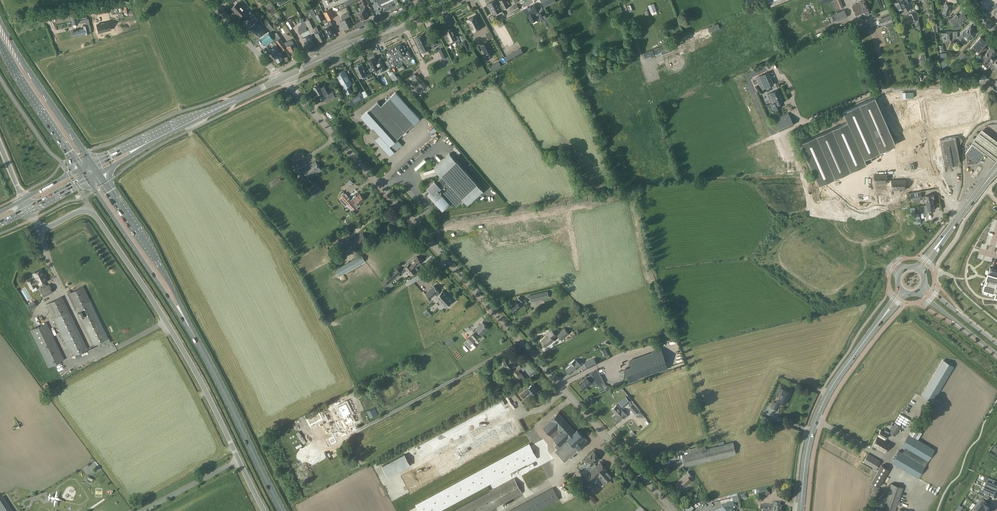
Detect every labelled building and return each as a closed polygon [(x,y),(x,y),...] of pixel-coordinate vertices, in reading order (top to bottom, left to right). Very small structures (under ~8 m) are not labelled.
[(240,17),(246,11),(236,0),(230,0),(233,3),(234,2),(236,4),(232,8),(240,17)] [(361,11),(357,12),(361,20),(369,17),(365,9),(364,6),(368,4),(366,0),(361,0),(362,4),(363,4),(359,6),(361,10),(361,11)] [(487,4),(493,15),(502,10),(504,9),(509,6),(508,4),(509,4),(508,2),(507,1),(507,0),(506,0),(501,0),(499,1),(501,4),(499,5),(497,0),(494,0),(487,4)] [(836,10),(844,7),(841,0),(832,0),(831,1),(835,11),(836,10)] [(899,1),(894,3),(895,4),(892,5),(895,10),(897,10),(902,8),(902,7),(905,5),(907,9),(910,8),(907,0),(898,0),(899,1)] [(869,10),(864,1),(852,6),(856,15),(869,10)] [(949,15),(952,6),(945,3),(942,13),(949,15)] [(517,4),(509,8),(512,13),(520,9),(517,4)] [(528,8),(524,9),(528,17),(529,16),(531,22),(537,19),(535,16),(539,14),(538,13),(534,5),(530,6),(528,7),(528,8)] [(312,6),(309,8),(312,16),(315,20),(318,19),(312,6)] [(323,12),(328,20),(330,19),(335,17),(330,8),(323,12)] [(538,13),(539,14),(541,19),(546,17),(543,10),(538,13)] [(844,10),(836,13),(839,20),(847,16),(844,10)] [(92,11),(87,12),(90,24),(95,23),(92,11)] [(909,14),(912,21),(918,19),(915,11),(909,14)] [(324,19),(320,12),(316,15),(319,21),(324,19)] [(348,12),(341,16),(343,20),(345,24),(342,25),(344,29),(352,25),(348,17),(350,16),(348,12)] [(956,14),(952,18),(955,23),(954,24),(957,30),(963,26),(961,23),(964,21),(963,21),(967,18),(964,13),(960,15),(960,16),(959,17),(956,14)] [(475,15),(467,20),(473,31),(482,27),(475,15)] [(889,15),(879,19),(881,24),(893,20),(891,15),(889,16),(889,15)] [(263,38),(267,35),(268,34),(259,25),(263,22),(260,19),(256,22),(258,24),(254,28),(263,38)] [(313,28),(309,19),(304,21),(311,33),(314,31),(315,33),(316,36),(317,36),(319,40),(326,38),(322,30),(319,31),(317,26),(313,28)] [(328,23),(322,26),(323,28),(324,28),(324,29),(328,36),(329,37),(331,36),(331,35),(333,34),(330,26),(329,25),(330,25),(330,26),(332,24),(330,19),(328,20),(327,21),(328,23)] [(101,23),(97,24),(98,32),(111,29),(109,22),(104,23),(104,22),(101,23)] [(717,23),(717,24),(708,27),(710,33),(720,28),(718,23),(717,23)] [(84,28),(73,30),(74,32),(74,36),(81,35),(85,34),(89,33),(89,31),(88,25),(87,25),(83,26),(84,28)] [(301,34),(302,33),(303,37),(307,46),(313,43),(311,39),(312,38),(308,30),(306,26),(298,30),(300,34),(301,34)] [(964,33),(963,32),(958,38),(961,40),(963,37),(968,41),(969,39),(969,40),(972,36),(976,32),(970,26),(964,33)] [(445,31),(445,32),(443,33),(447,43),(455,39),(456,42),(459,40),(457,36),(456,36),(452,27),(445,31)] [(483,35),(486,41),(492,38),(489,32),(483,35)] [(435,47),(434,44),(436,43),(433,36),(427,39),(424,33),(415,37),(422,52),(431,48),(431,49),(435,47)] [(279,35),(274,38),(276,41),(282,49),(286,47),(287,47),(289,50),(290,50),(292,54),(297,51),(294,43),(292,41),(284,45),(280,38),(281,38),(279,35)] [(980,37),(970,48),(973,50),(975,48),(981,53),(985,48),(983,46),(986,42),(980,37)] [(471,49),(466,39),(461,42),(465,49),(466,51),(469,50),(471,49)] [(480,47),(486,57),(495,52),(490,42),(480,47)] [(660,47),(662,54),(673,50),(670,43),(660,47)] [(401,44),(394,47),(399,58),(406,55),(408,60),(411,58),(408,51),(404,52),(401,44)] [(277,61),(283,58),(279,50),(278,46),(272,49),(274,53),(273,53),(277,61)] [(438,49),(443,59),(448,56),(444,46),(438,49)] [(399,58),(394,47),(387,51),(391,58),(388,60),(389,63),(391,67),(395,65),(393,61),(399,58)] [(662,55),(662,54),(660,47),(643,54),(646,60),(661,54),(662,55)] [(980,59),(980,61),(982,63),(984,63),(985,61),(987,63),(990,60),(992,63),(996,58),(994,56),(996,52),(991,47),(982,58),(981,58),(980,59)] [(520,48),(508,55),(511,60),(524,53),(520,48)] [(500,64),(508,60),(504,50),(495,54),(500,64)] [(968,56),(963,51),(958,57),(963,61),(968,56)] [(368,60),(368,61),(369,64),(370,64),(374,72),(381,69),(382,71),(386,69),(381,58),(377,60),(375,56),(375,57),(374,56),(371,57),(371,58),(368,60)] [(364,69),(362,63),(354,67),(355,67),(359,77),(366,74),(368,78),(371,77),(367,68),(364,69)] [(336,74),(344,88),(343,89),(346,95),(352,91),(349,85),(352,83),(344,69),(336,74)] [(972,74),(967,70),(961,76),(966,80),(972,74)] [(759,75),(764,88),(773,84),(767,72),(759,75)] [(55,82),(57,87),(64,84),(60,73),(57,75),(56,73),(52,74),(55,81),(55,82)] [(394,82),(399,79),(394,73),(390,76),(394,82)] [(427,85),(418,75),(413,80),(421,90),(427,85)] [(314,86),(313,87),(317,94),(322,91),(325,96),(324,97),(327,102),(336,97),(333,92),(328,94),(324,86),(321,87),(319,83),(316,85),(315,84),(314,85),(314,86)] [(782,95),(779,89),(770,93),(774,102),(771,103),(774,110),(781,107),(780,103),(783,101),(781,95),(782,95)] [(378,101),(361,116),(371,128),(373,126),(381,135),(380,136),(375,140),(384,149),(385,148),(388,151),(387,152),(389,155),(394,151),(393,151),(396,148),(397,148),(401,144),(397,140),(396,139),(419,118),(396,91),(381,105),(378,101)] [(353,105),(364,98),(360,92),(349,98),(350,100),(353,105)] [(975,94),(927,103),(932,129),(974,121),(972,115),(978,114),(975,94)] [(904,115),(885,121),(898,161),(917,155),(904,115)] [(776,122),(779,129),(793,123),(790,116),(776,122)] [(976,148),(984,154),(985,154),(995,161),(996,159),(996,140),(982,128),(971,143),(976,146),(976,148)] [(833,130),(813,133),(821,176),(840,173),(833,130)] [(958,136),(940,139),(944,163),(948,165),(957,164),(959,160),(957,148),(963,139),(958,136)] [(759,145),(757,140),(744,145),(746,150),(759,145)] [(984,154),(976,148),(972,144),(965,153),(967,164),(978,163),(984,154)] [(748,156),(759,153),(757,147),(746,150),(748,156)] [(302,152),(292,158),(296,164),(306,157),(302,152)] [(428,198),(438,209),(440,207),(442,209),(449,203),(447,201),(449,199),(455,207),(464,200),(468,205),(484,191),(450,153),(434,167),(442,175),(435,181),(434,180),(428,186),(429,188),(429,189),(429,190),(430,190),(431,190),(432,190),(428,194),(430,196),(428,198)] [(875,153),(855,155),(860,198),(880,196),(878,184),(877,174),(875,153)] [(316,161),(303,169),(308,177),(316,172),(317,173),(321,170),(316,161)] [(282,173),(269,183),(272,187),(282,180),(281,179),(284,176),(282,173)] [(905,180),(892,180),(892,190),(905,190),(905,180)] [(312,198),(323,191),(319,185),(308,192),(312,198)] [(345,193),(340,197),(347,205),(347,204),(353,210),(357,206),(356,206),(358,204),(359,204),(365,199),(360,194),(354,199),(352,201),(345,193)] [(926,204),(933,203),(933,199),(935,198),(934,194),(926,195),(926,199),(925,199),(926,204)] [(926,205),(924,206),(925,211),(927,210),(928,214),(932,213),(931,209),(934,209),(934,208),(935,208),(934,204),(933,203),(926,204),(926,205)] [(919,211),(917,212),(918,222),(926,221),(926,217),(925,218),(924,211),(919,211)] [(786,216),(780,231),(788,235),(794,219),(786,216)] [(797,221),(791,235),(799,239),(805,224),(797,221)] [(349,230),(349,231),(337,237),(340,242),(351,236),(350,234),(350,233),(349,230)] [(362,233),(349,241),(354,248),(367,240),(362,233)] [(778,235),(772,250),(780,254),(787,239),(778,235)] [(331,239),(330,240),(325,242),(327,248),(334,245),(340,242),(337,237),(331,239)] [(789,240),(783,254),(791,258),(797,243),(789,240)] [(768,252),(765,257),(788,266),(790,261),(768,252)] [(365,261),(362,255),(336,269),(339,276),(365,261)] [(417,256),(404,268),(412,276),(418,270),(416,267),(422,262),(421,261),(422,261),(420,258),(419,259),(417,256)] [(983,290),(996,294),(996,269),(990,267),(989,270),(987,277),(986,276),(985,279),(986,280),(984,286),(983,290)] [(401,272),(397,268),(381,282),(386,287),(395,279),(395,278),(401,272)] [(32,279),(27,281),(31,288),(35,285),(35,284),(38,283),(38,284),(41,283),(43,287),(38,289),(42,297),(53,292),(49,284),(46,285),(44,281),(47,280),(42,269),(33,273),(36,279),(33,280),(32,279)] [(836,281),(835,284),(842,286),(845,276),(837,274),(835,280),(836,281)] [(83,286),(67,293),(92,346),(109,338),(90,300),(83,286)] [(438,291),(439,291),(434,286),(425,293),(430,299),(435,294),(437,296),(436,298),(439,301),(439,300),(442,303),(441,304),(444,307),(446,306),(452,301),(442,291),(440,293),(438,291)] [(852,297),(857,291),(854,289),(852,292),(849,290),(845,294),(849,297),(850,295),(852,297)] [(548,291),(545,292),(530,295),(532,302),(549,298),(548,291)] [(62,296),(46,304),(71,356),(87,348),(69,310),(62,296)] [(30,309),(37,305),(34,301),(27,305),(30,309)] [(522,305),(519,302),(518,303),(517,301),(511,307),(515,312),(522,305)] [(46,322),(30,330),(48,367),(64,359),(46,322)] [(483,322),(475,328),(481,334),(488,328),(483,322)] [(541,341),(541,342),(542,343),(543,343),(546,346),(551,340),(553,339),(552,338),(557,334),(556,333),(558,331),(554,327),(552,329),(551,327),(546,332),(549,335),(548,336),(547,335),(541,341)] [(564,328),(557,335),(562,340),(569,333),(564,328)] [(471,336),(466,340),(471,345),(479,337),(474,332),(471,336)] [(626,369),(625,369),(629,380),(630,382),(638,379),(638,377),(659,370),(660,371),(668,368),(662,351),(653,354),(653,352),(629,361),(633,360),(635,365),(627,368),(625,368),(626,369)] [(513,369),(511,371),(519,382),(525,378),(521,372),(520,373),(519,370),(522,367),(520,364),(517,367),(516,366),(518,364),(516,361),(517,360),(513,354),(509,357),(507,355),(501,361),(508,370),(512,367),(513,369)] [(570,365),(566,369),(570,373),(580,365),(576,360),(576,361),(575,359),(569,364),(570,365)] [(594,359),(585,363),(587,369),(596,364),(594,359)] [(943,360),(922,395),(933,402),(954,366),(943,360)] [(592,374),(594,380),(595,380),(598,385),(604,382),(598,369),(591,373),(592,374)] [(592,381),(594,380),(592,374),(589,375),(586,377),(579,383),(582,386),(582,387),(583,388),(584,388),(584,389),(591,382),(592,381)] [(524,397),(530,392),(531,394),(530,395),(535,400),(539,396),(541,395),(536,390),(537,389),(535,388),(534,388),(532,385),(527,389),(521,394),(524,397)] [(773,401),(771,407),(774,408),(777,410),(779,405),(781,402),(783,403),(785,404),(787,400),(787,399),(788,397),(790,392),(788,392),(789,391),(788,391),(787,391),(783,389),(779,388),(776,395),(780,396),(778,400),(777,400),(776,403),(773,402),(774,401),(773,401)] [(626,396),(619,402),(624,407),(630,401),(626,396)] [(347,402),(339,406),(344,415),(343,416),(345,418),(344,419),(347,424),(354,420),(351,415),(350,413),(352,412),(347,402)] [(632,403),(628,407),(635,414),(637,413),(639,411),(632,403)] [(617,404),(612,409),(616,413),(612,416),(618,422),(624,416),(625,417),(627,416),(621,409),(617,404)] [(318,409),(305,415),(311,427),(316,425),(315,422),(323,418),(318,409)] [(551,420),(543,427),(552,437),(557,443),(556,444),(558,447),(554,451),(565,462),(578,450),(586,443),(582,439),(583,437),(577,430),(575,432),(558,413),(550,420),(551,420)] [(509,422),(396,473),(404,490),(517,440),(509,422)] [(895,423),(890,432),(895,436),(901,426),(895,423)] [(922,432),(913,427),(909,433),(918,439),(922,432)] [(878,435),(872,445),(885,452),(890,443),(885,440),(885,438),(886,439),(888,434),(889,432),(885,429),(884,431),(881,429),(878,434),(878,435)] [(903,452),(899,450),(891,462),(918,478),(925,465),(928,461),(935,449),(908,434),(901,446),(905,448),(903,452)] [(334,436),(327,440),(329,445),(337,441),(334,436)] [(687,449),(688,453),(682,454),(685,467),(736,454),(733,442),(706,449),(705,445),(687,449)] [(416,505),(419,510),(439,510),(535,459),(537,458),(534,452),(529,444),(416,505)] [(599,458),(594,451),(586,459),(584,461),(587,464),(589,463),(591,464),(585,469),(589,472),(584,476),(591,483),(598,476),(605,483),(613,476),(606,469),(607,469),(600,462),(596,465),(594,463),(599,458)] [(880,461),(868,453),(863,461),(876,469),(880,461)] [(404,454),(382,466),(388,477),(410,465),(404,454)] [(889,469),(881,464),(871,482),(875,485),(879,487),(889,469)] [(680,480),(676,484),(681,490),(691,481),(690,479),(692,476),(688,472),(680,479),(680,480)] [(453,510),(488,510),(522,493),(514,478),(453,510)] [(984,483),(987,484),(985,488),(996,493),(996,492),(996,486),(995,486),(996,482),(986,478),(984,483)] [(616,481),(582,501),(587,509),(622,489),(616,481)] [(881,510),(895,510),(903,487),(891,483),(881,510)] [(553,487),(508,510),(537,510),(559,499),(553,487)] [(770,494),(769,489),(768,488),(756,490),(757,496),(770,494)] [(980,491),(978,496),(988,501),(990,498),(994,499),(996,493),(985,488),(983,493),(980,491)] [(976,506),(982,510),(989,510),(990,510),(985,505),(986,503),(981,499),(976,506)] [(760,510),(765,510),(781,510),(782,510),(782,507),(781,507),(781,506),(780,506),(780,502),(774,501),(774,504),(773,508),(771,508),(771,506),(761,505),(760,510)]
